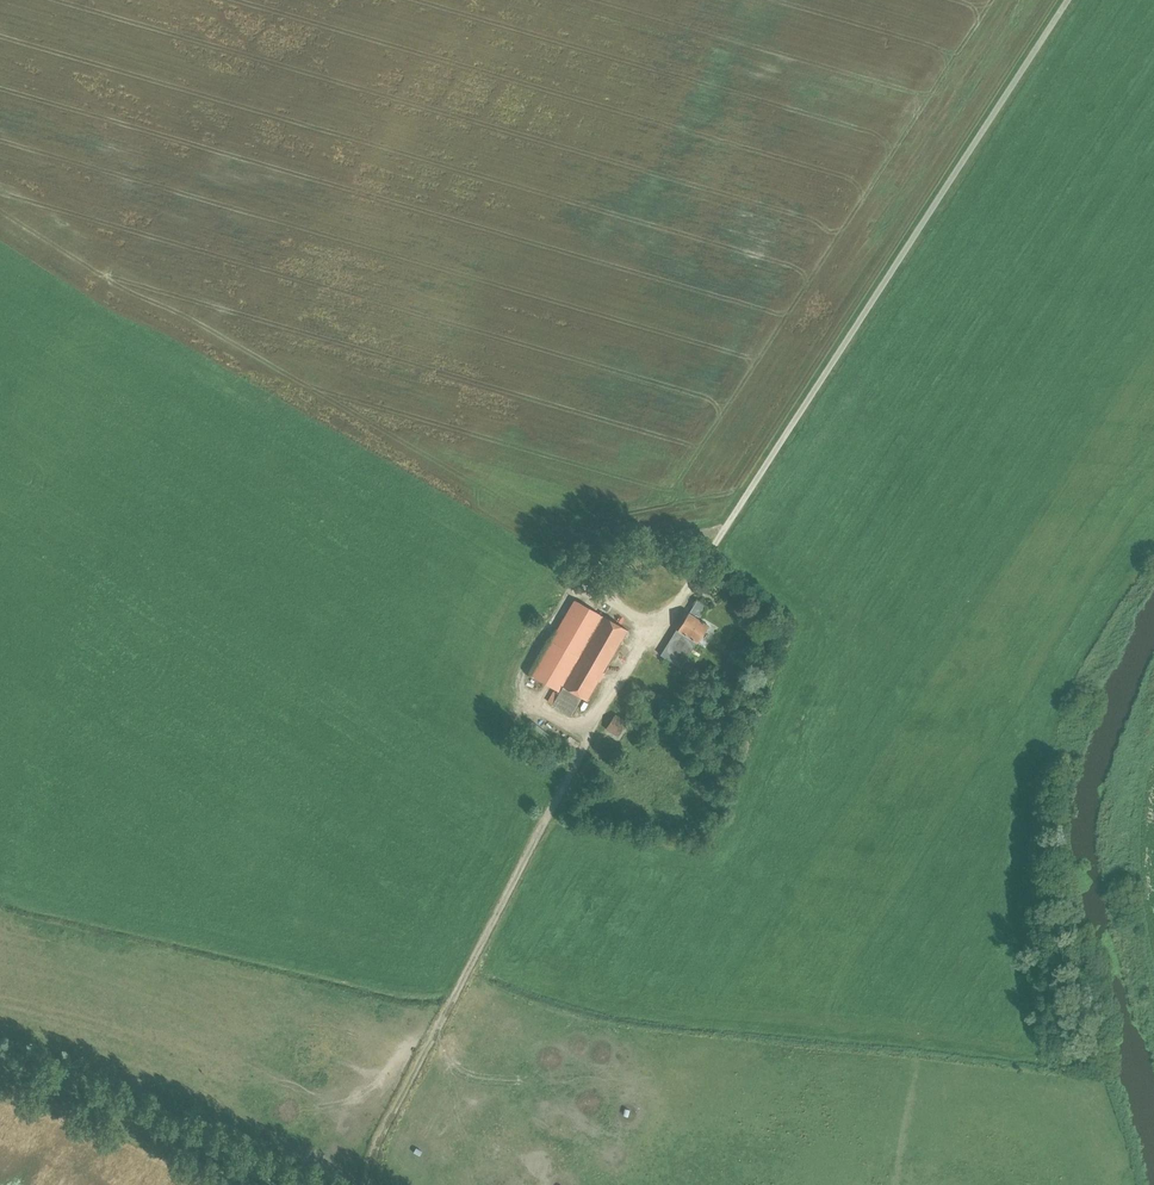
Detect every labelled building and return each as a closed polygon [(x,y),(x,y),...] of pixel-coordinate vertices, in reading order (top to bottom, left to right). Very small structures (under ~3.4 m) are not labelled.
[(602,616),(574,600),(531,676),(559,692),(602,616)] [(681,668),(696,643),(707,625),(698,619),(706,606),(697,601),(677,631),(676,630),(660,655),(681,668)] [(602,616),(559,692),(552,704),(571,715),(581,698),(587,701),(627,630),(602,616)] [(615,714),(606,729),(618,736),(627,721),(615,714)]
